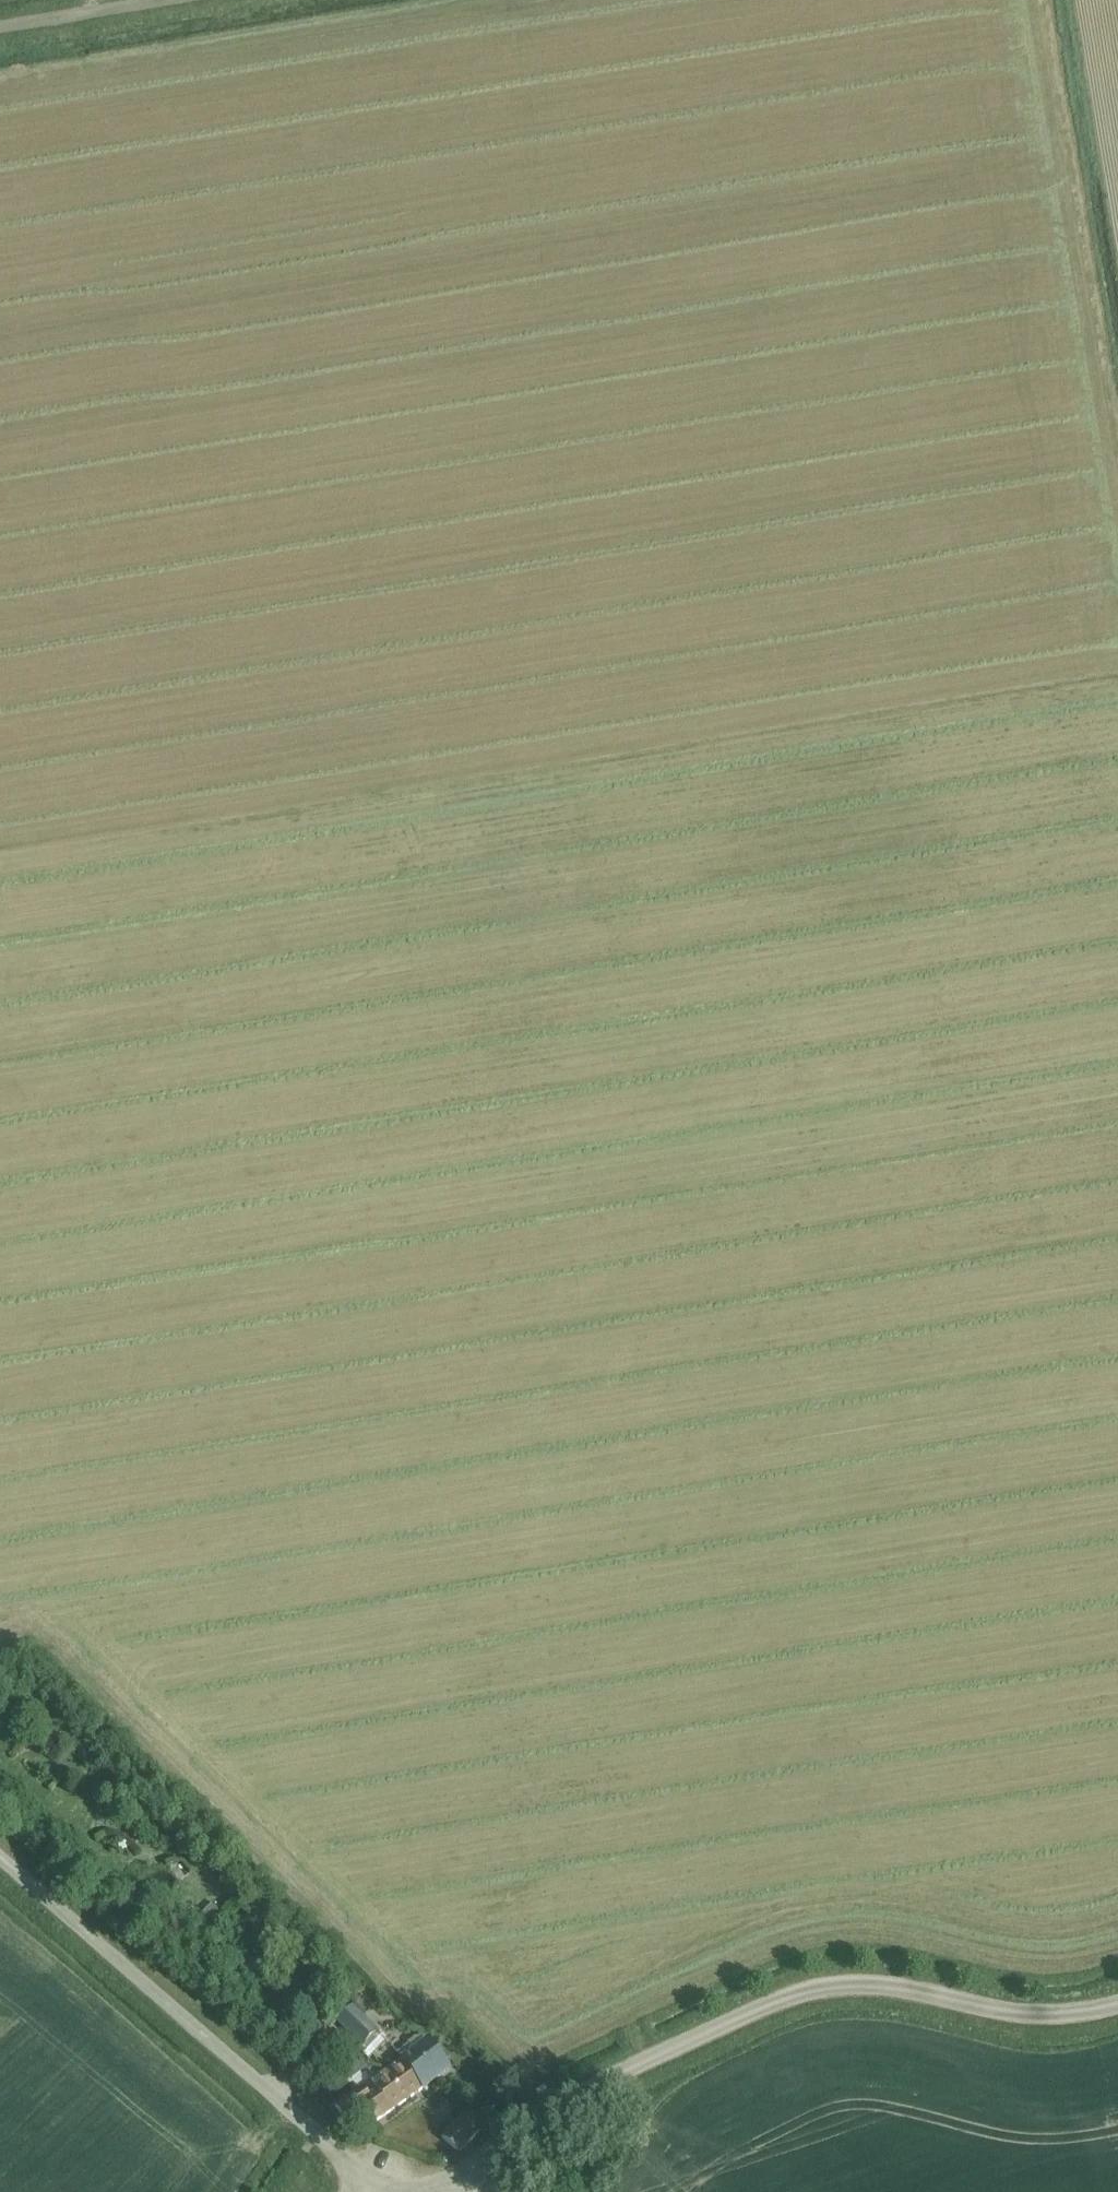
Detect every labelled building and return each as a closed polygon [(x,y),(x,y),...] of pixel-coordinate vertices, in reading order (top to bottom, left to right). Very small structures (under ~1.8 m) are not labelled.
[(338,2023),(363,2047),(378,2031),(353,2007),(338,2023)] [(409,2044),(396,2053),(402,2061),(400,2062),(422,2090),(423,2089),(424,2090),(450,2070),(428,2041),(425,2043),(422,2039),(415,2039),(409,2044)] [(422,2090),(400,2062),(372,2083),(378,2092),(370,2097),(362,2085),(334,2105),(345,2120),(354,2113),(366,2129),(392,2111),(393,2111),(422,2090)] [(443,2138),(459,2153),(482,2129),(466,2113),(443,2138)]
